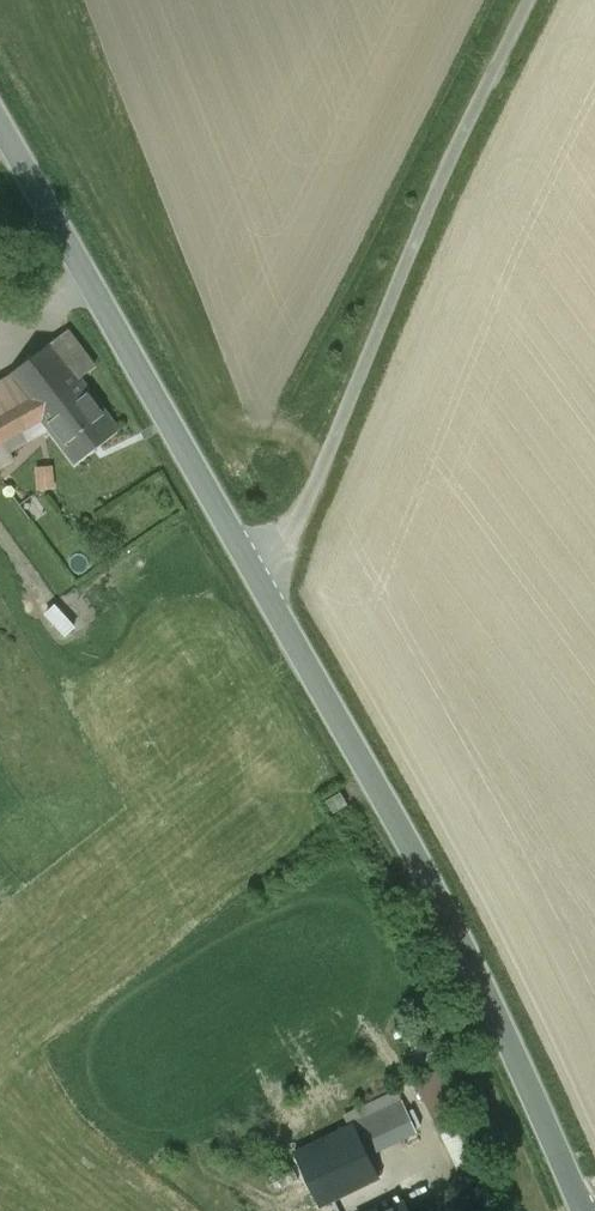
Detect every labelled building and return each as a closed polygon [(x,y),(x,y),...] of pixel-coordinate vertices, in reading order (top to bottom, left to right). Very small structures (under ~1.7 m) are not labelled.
[(94,366),(68,331),(53,342),(80,377),(94,366)] [(80,377),(53,342),(10,376),(26,398),(27,398),(41,417),(75,463),(119,429),(80,377)] [(0,414),(0,441),(41,417),(27,398),(0,414)] [(42,488),(60,487),(58,464),(40,465),(42,488)] [(341,793),(327,801),(334,813),(348,805),(341,793)] [(424,1076),(440,1126),(465,1118),(449,1068),(424,1076)] [(396,1090),(359,1108),(365,1119),(372,1136),(359,1142),(365,1154),(415,1130),(396,1090)] [(365,1119),(304,1148),(312,1165),(359,1142),(372,1136),(365,1119)] [(359,1142),(312,1165),(329,1199),(376,1176),(365,1154),(359,1142)]
